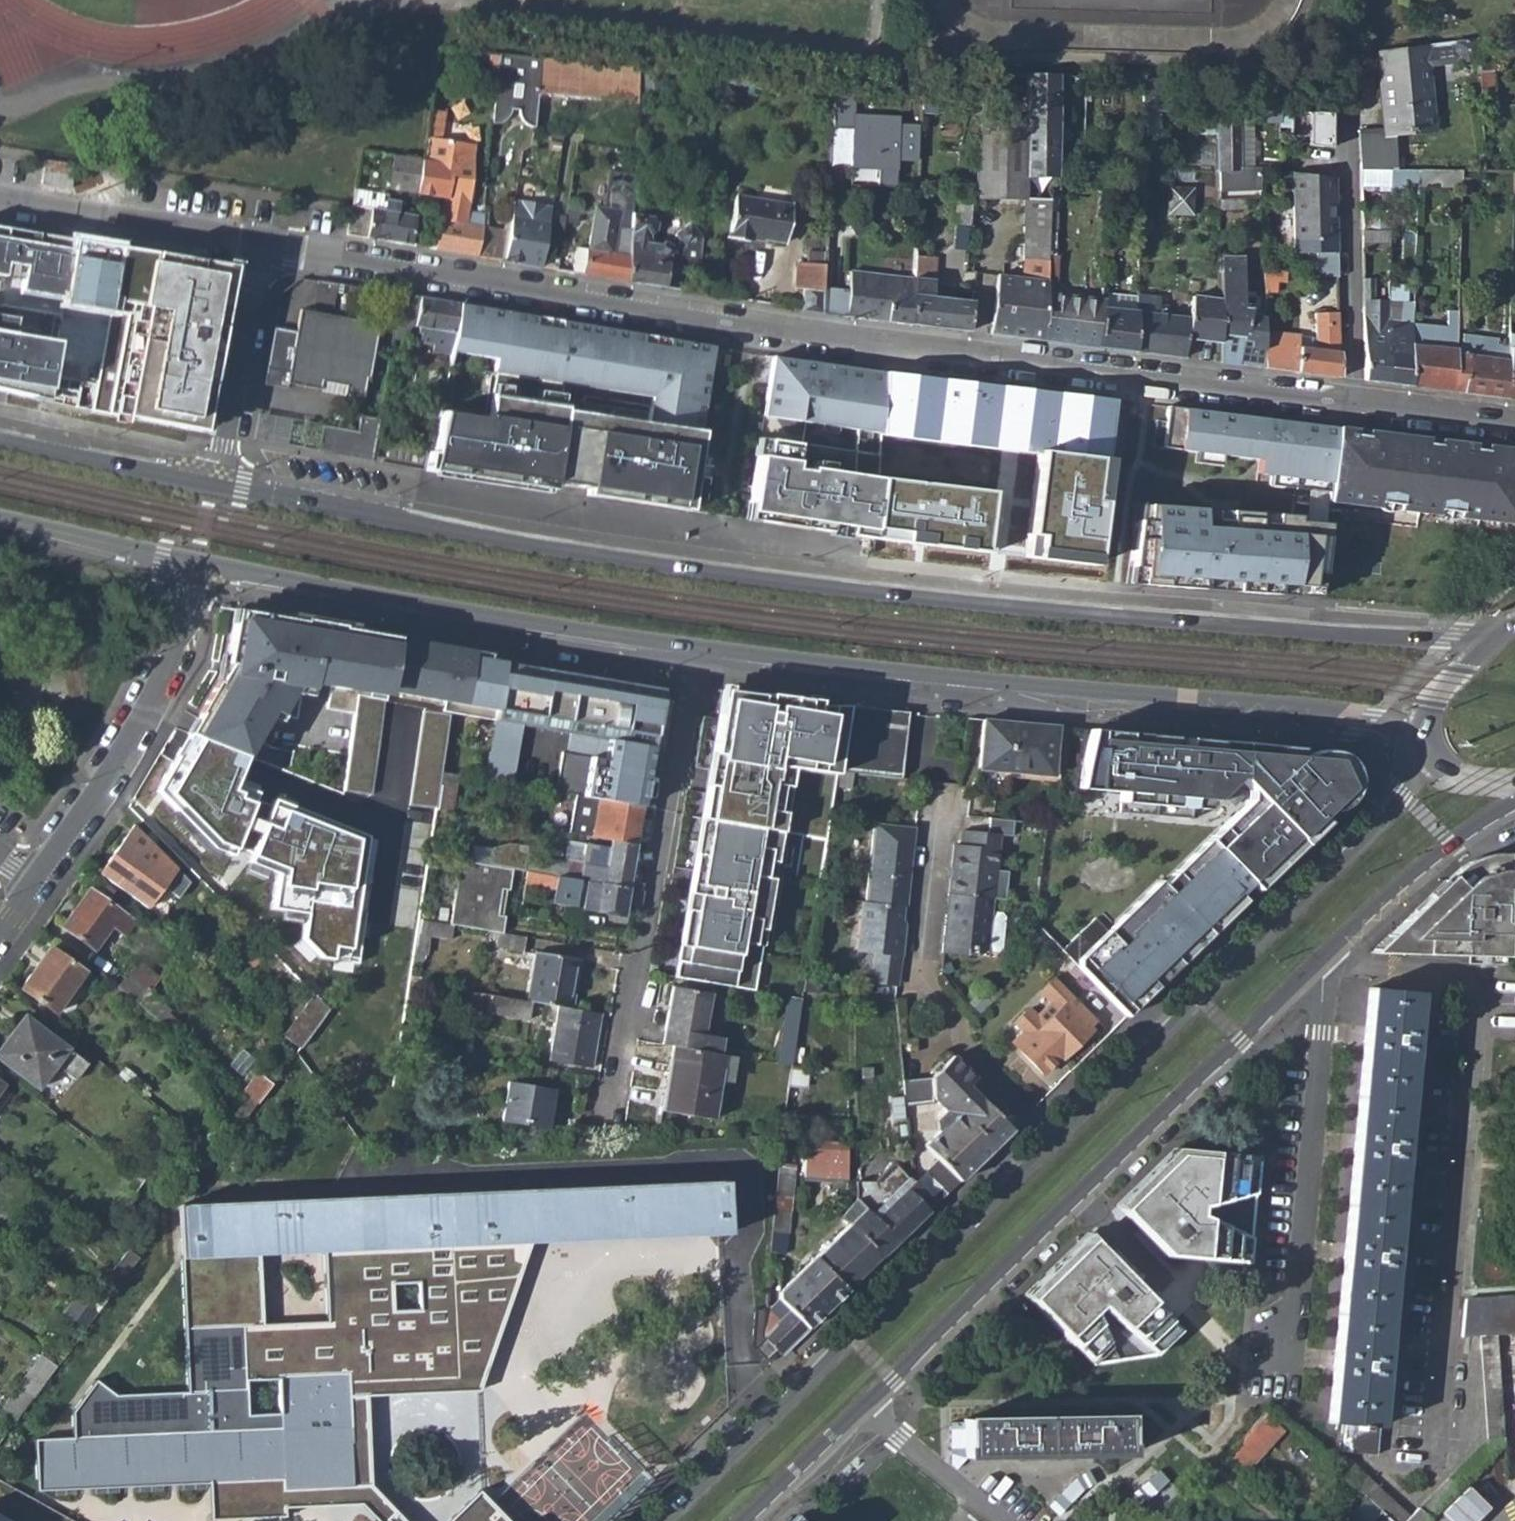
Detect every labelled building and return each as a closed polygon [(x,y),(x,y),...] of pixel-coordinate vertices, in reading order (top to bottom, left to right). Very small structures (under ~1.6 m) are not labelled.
[(1489,34),(1474,36),(1475,56),(1490,56),(1489,34)] [(1474,36),(1449,40),(1451,61),(1475,58),(1475,56),(1474,36)] [(1424,43),(1375,49),(1382,134),(1431,130),(1424,43)] [(436,47),(434,64),(494,70),(495,53),(436,47)] [(494,70),(490,123),(502,117),(506,108),(515,108),(518,119),(530,125),(534,94),(538,58),(495,53),(494,70)] [(538,58),(534,94),(636,104),(638,68),(538,58)] [(1491,70),(1476,71),(1478,96),(1493,95),(1491,70)] [(980,118),(973,194),(1024,194),(1024,174),(1054,175),(1055,72),(1027,71),(1025,119),(980,118)] [(1176,76),(1144,75),(1143,107),(1162,107),(1177,107),(1176,76)] [(1238,106),(1218,106),(1218,107),(1218,132),(1219,186),(1261,185),(1261,166),(1254,165),(1241,164),(1239,116),(1253,116),(1281,115),(1281,105),(1238,106)] [(1330,105),(1290,105),(1290,130),(1308,130),(1308,139),(1330,141),(1330,105)] [(1162,107),(1143,107),(1143,120),(1161,121),(1162,107)] [(1215,107),(1200,107),(1201,132),(1215,132),(1215,107)] [(914,162),(916,125),(898,123),(897,116),(851,114),(849,168),(878,170),(877,185),(893,186),(895,162),(914,162)] [(1253,116),(1239,116),(1241,164),(1254,165),(1253,116)] [(530,125),(528,145),(543,146),(546,127),(530,125)] [(420,159),(416,192),(444,196),(436,250),(477,257),(481,225),(465,222),(472,143),(424,135),(420,159)] [(372,152),(367,183),(416,192),(420,159),(372,152)] [(1482,159),(1475,159),(1475,170),(1484,170),(1482,159)] [(1419,169),(1359,167),(1359,182),(1418,184),(1419,169)] [(1307,172),(1289,169),(1294,250),(1336,249),(1335,214),(1331,214),(1330,204),(1335,204),(1334,174),(1307,172)] [(1460,169),(1419,169),(1418,184),(1460,186),(1460,169)] [(1194,186),(1169,185),(1168,212),(1193,213),(1194,186)] [(354,188),(352,198),(360,198),(362,190),(354,188)] [(1047,195),(1024,194),(1023,258),(1046,258),(1047,237),(1047,195)] [(734,197),(728,239),(749,243),(750,238),(784,243),(790,206),(734,197)] [(509,215),(503,262),(540,268),(547,207),(510,201),(509,215)] [(351,203),(345,235),(409,246),(413,214),(351,203)] [(585,249),(580,274),(626,282),(628,255),(611,253),(613,238),(617,211),(592,207),(585,249)] [(628,255),(626,282),(663,288),(666,266),(666,262),(674,255),(696,258),(697,235),(684,221),(670,234),(675,241),(675,245),(649,241),(650,234),(655,230),(656,221),(650,214),(630,211),(629,241),(628,255)] [(72,240),(0,228),(0,392),(21,397),(47,402),(72,240)] [(1388,230),(1360,228),(1360,247),(1388,247),(1388,230)] [(1057,238),(1047,237),(1046,258),(1046,280),(1046,291),(1056,292),(1057,238)] [(613,238),(611,253),(628,255),(629,241),(613,238)] [(1096,243),(1095,257),(1109,258),(1110,244),(1096,243)] [(574,247),(570,272),(580,274),(585,249),(574,247)] [(118,248),(89,411),(201,432),(233,267),(118,248)] [(837,253),(825,252),(824,263),(824,287),(836,289),(837,253)] [(1243,254),(1220,253),(1221,300),(1222,341),(1223,360),(1247,361),(1248,332),(1251,332),(1251,305),(1242,304),(1243,254)] [(666,262),(666,266),(695,269),(696,258),(674,255),(666,262)] [(932,256),(913,255),(913,278),(931,279),(932,256)] [(803,262),(800,289),(802,289),(801,309),(823,312),(824,287),(824,263),(803,262)] [(1450,273),(1447,278),(1457,279),(1457,264),(1450,264),(1450,273)] [(836,289),(824,287),(823,312),(912,323),(913,278),(849,271),(847,290),(836,289)] [(998,274),(990,333),(1042,339),(1046,291),(1046,280),(998,274)] [(931,279),(913,278),(912,323),(968,330),(971,303),(931,297),(931,279)] [(1457,279),(1447,278),(1444,332),(1454,333),(1454,325),(1456,298),(1457,279)] [(1372,281),(1361,281),(1363,378),(1386,381),(1387,320),(1387,313),(1373,312),(1372,281)] [(1046,291),(1042,339),(1098,346),(1103,306),(1103,300),(1056,292),(1046,291)] [(1107,305),(1159,309),(1160,295),(1108,291),(1107,305)] [(398,321),(397,324),(419,328),(419,346),(449,350),(457,304),(403,295),(398,321)] [(1191,317),(1136,308),(1134,350),(1184,357),(1188,336),(1222,341),(1221,300),(1195,296),(1191,317)] [(1466,299),(1456,298),(1454,325),(1465,325),(1466,299)] [(1413,301),(1387,300),(1387,313),(1387,320),(1411,320),(1413,301)] [(606,327),(457,304),(449,350),(429,471),(579,493),(592,414),(551,408),(556,381),(596,387),(606,327)] [(1103,306),(1098,346),(1134,350),(1136,308),(1103,306)] [(1297,332),(1264,329),(1265,367),(1341,376),(1338,309),(1321,310),(1323,346),(1298,344),(1297,332)] [(275,328),(265,384),(288,389),(289,384),(321,390),(322,382),(346,386),(345,394),(363,398),(367,378),(359,377),(365,343),(355,340),(359,320),(301,310),(297,332),(275,328)] [(359,320),(355,340),(365,343),(359,377),(367,378),(378,324),(359,320)] [(1411,320),(1387,320),(1386,381),(1408,384),(1411,328),(1411,320)] [(592,414),(579,493),(688,510),(713,345),(606,327),(596,387),(646,395),(641,421),(592,414)] [(1444,332),(1411,328),(1408,384),(1451,390),(1454,352),(1454,333),(1444,332)] [(1506,349),(1506,358),(1504,396),(1514,398),(1514,336),(1507,335),(1506,349)] [(1458,344),(1457,352),(1506,358),(1506,349),(1458,344)] [(1457,352),(1454,352),(1451,390),(1504,396),(1506,358),(1457,352)] [(772,355),(763,413),(855,428),(853,473),(807,466),(806,469),(792,467),(796,442),(759,436),(746,519),(869,538),(869,536),(873,510),(876,492),(883,371),(772,355)] [(998,385),(898,372),(895,434),(911,436),(913,418),(970,425),(962,485),(987,488),(990,462),(993,431),(998,385)] [(998,385),(993,431),(1045,438),(1050,392),(998,385)] [(1050,392),(1045,438),(1082,442),(1073,508),(1098,512),(1114,399),(1050,392)] [(1165,406),(1163,415),(1160,448),(1258,459),(1256,473),(1268,475),(1267,485),(1294,488),(1296,478),(1301,479),(1327,482),(1334,427),(1165,406)] [(323,426),(319,452),(371,461),(379,419),(360,416),(357,432),(323,426)] [(1325,502),(1369,506),(1369,503),(1402,507),(1401,510),(1432,514),(1432,510),(1460,514),(1460,517),(1501,522),(1507,517),(1514,460),(1514,458),(1505,446),(1334,427),(1326,493),(1325,502)] [(987,488),(987,492),(1002,493),(1005,464),(990,462),(987,488)] [(1137,503),(1126,582),(1156,585),(1213,590),(1256,592),(1314,596),(1322,524),(1292,521),(1293,516),(1137,503)] [(1032,509),(1029,540),(1044,542),(1047,511),(1032,509)] [(873,510),(869,536),(896,539),(899,513),(873,510)] [(899,513),(896,539),(979,549),(982,522),(899,513)] [(984,522),(981,547),(994,548),(996,521),(984,519),(984,522)] [(1029,540),(1028,547),(1043,549),(1044,542),(1029,540)] [(396,639),(234,611),(225,665),(229,666),(218,684),(217,683),(198,715),(200,716),(195,725),(190,738),(244,759),(270,717),(279,720),(293,692),(287,690),(288,685),(310,689),(310,683),(330,687),(326,708),(354,713),(357,697),(385,702),(387,702),(388,692),(444,702),(442,712),(449,713),(493,720),(502,664),(469,659),(471,652),(396,639)] [(502,664),(493,720),(610,741),(652,748),(662,689),(502,664)] [(906,712),(722,690),(710,762),(674,978),(734,988),(761,831),(825,841),(834,778),(836,769),(901,777),(906,712)] [(357,697),(342,795),(370,799),(385,702),(357,697)] [(425,709),(410,803),(435,807),(438,786),(449,713),(442,712),(425,709)] [(982,722),(977,771),(1051,779),(1057,730),(982,722)] [(1331,754),(1086,734),(1078,792),(1122,796),(1120,815),(1194,822),(1233,783),(1238,783),(1251,797),(1247,802),(1247,804),(1163,886),(1160,883),(1109,933),(1095,919),(1063,951),(1128,1017),(1344,805),(1348,801),(1351,793),(1352,780),(1351,773),(1347,765),(1338,757),(1331,754)] [(186,737),(156,788),(212,849),(233,856),(237,846),(250,852),(247,861),(276,873),(272,909),(282,911),(281,920),(298,922),(301,939),(294,945),(310,963),(317,957),(319,959),(333,962),(333,970),(354,972),(354,963),(359,963),(376,839),(273,797),(263,821),(249,815),(254,802),(250,801),(254,791),(236,785),(244,759),(186,737)] [(610,741),(600,800),(641,807),(652,748),(610,741)] [(435,807),(434,811),(449,813),(453,789),(438,786),(435,807)] [(600,800),(594,838),(610,840),(635,844),(641,807),(600,800)] [(409,807),(358,1137),(370,1153),(383,1153),(416,932),(419,916),(434,811),(409,807)] [(954,842),(948,892),(956,893),(993,897),(1007,898),(1011,870),(998,869),(1003,833),(1015,835),(1017,819),(990,816),(989,831),(964,828),(962,843),(954,842)] [(876,822),(866,902),(903,906),(907,907),(916,826),(876,822)] [(134,829),(101,876),(146,907),(176,869),(134,829)] [(583,868),(581,880),(627,887),(635,844),(610,840),(606,868),(584,865),(583,868)] [(1503,955),(1504,937),(1514,937),(1514,855),(1502,855),(1496,855),(1490,856),(1485,857),(1480,859),(1475,860),(1471,862),(1466,865),(1461,867),(1456,871),(1451,875),(1437,888),(1369,955),(1493,959),(1504,960),(1503,955)] [(514,859),(513,868),(525,871),(534,872),(536,862),(514,859)] [(457,860),(448,921),(454,923),(500,930),(501,931),(503,914),(496,913),(500,888),(507,889),(510,868),(457,860)] [(561,864),(559,876),(581,880),(583,868),(561,864)] [(525,871),(524,878),(533,880),(533,882),(558,887),(559,876),(534,872),(525,871)] [(559,876),(558,887),(563,887),(562,894),(572,902),(578,902),(577,906),(623,913),(623,908),(640,911),(643,890),(627,887),(581,880),(559,876)] [(90,892),(64,929),(93,950),(111,926),(124,934),(132,922),(90,892)] [(948,892),(946,914),(953,916),(956,893),(948,892)] [(946,914),(942,951),(964,953),(965,947),(987,950),(991,912),(993,897),(956,893),(953,916),(946,914)] [(863,902),(856,950),(875,952),(871,983),(897,986),(903,933),(900,932),(903,906),(866,902),(863,902)] [(991,912),(987,950),(997,951),(1001,948),(1005,916),(1002,913),(991,912)] [(419,916),(416,932),(452,938),(454,923),(448,921),(419,916)] [(500,930),(498,946),(524,950),(527,935),(501,931),(500,930)] [(49,950),(21,989),(55,1014),(83,975),(49,950)] [(536,952),(528,1002),(531,1002),(558,1006),(572,1009),(580,959),(536,952)] [(139,960),(118,986),(164,1020),(173,1008),(152,992),(162,978),(139,960)] [(1024,1032),(1013,1043),(1044,1074),(1061,1057),(1063,1059),(1093,1029),(1090,1026),(1097,1019),(1056,977),(1041,991),(1052,1003),(1038,1017),(1029,1009),(1015,1023),(1024,1032)] [(664,1030),(662,1045),(672,1047),(713,1054),(715,1039),(703,1037),(708,1003),(709,994),(671,988),(664,1030)] [(1382,1455),(1417,995),(1368,991),(1336,1424),(1352,1426),(1350,1452),(1382,1455)] [(472,992),(469,1007),(489,1010),(491,996),(472,992)] [(489,1010),(489,1012),(529,1019),(531,1002),(528,1002),(491,996),(489,1010)] [(316,998),(285,1037),(301,1049),(330,1011),(316,998)] [(788,998),(778,1064),(792,1067),(802,1000),(788,998)] [(708,1003),(703,1037),(715,1039),(720,1005),(708,1003)] [(301,1049),(299,1051),(320,1068),(340,1042),(331,1036),(348,1015),(335,1005),(330,1011),(301,1049)] [(558,1006),(550,1061),(592,1068),(601,1013),(572,1009),(558,1006)] [(0,1021),(0,1062),(11,1070),(41,1029),(10,1007),(0,1021)] [(670,1059),(662,1109),(714,1119),(723,1056),(713,1054),(672,1047),(670,1059)] [(933,1076),(903,1079),(906,1105),(933,1102),(933,1097),(947,1107),(940,1114),(947,1122),(926,1143),(941,1159),(917,1182),(935,1201),(938,1203),(1013,1130),(970,1086),(977,1078),(954,1055),(933,1076)] [(508,1083),(502,1123),(547,1129),(554,1090),(508,1083)] [(907,1112),(895,1113),(897,1141),(910,1139),(907,1112)] [(1161,1252),(1247,1260),(1257,1155),(1172,1146),(1113,1204),(1161,1252)] [(781,1149),(773,1252),(779,1252),(789,1253),(797,1151),(781,1149)] [(806,1160),(805,1179),(849,1180),(848,1162),(806,1160)] [(868,1207),(852,1223),(884,1256),(929,1211),(927,1209),(935,1201),(917,1182),(914,1178),(912,1180),(895,1160),(877,1179),(859,1180),(859,1199),(868,1207)] [(726,1185),(183,1209),(185,1257),(243,1255),(321,1251),(465,1244),(551,1240),(728,1231),(726,1185)] [(859,1199),(844,1214),(852,1223),(868,1207),(859,1199)] [(935,1201),(927,1209),(929,1211),(938,1203),(935,1201)] [(783,1290),(780,1298),(793,1311),(808,1328),(884,1256),(852,1223),(783,1290)] [(1089,1362),(1156,1352),(1179,1328),(1085,1232),(1021,1294),(1089,1362)] [(286,1479),(238,1481),(241,1515),(364,1511),(362,1397),(477,1394),(551,1240),(465,1244),(472,1373),(348,1377),(354,1487),(286,1489),(286,1479)] [(243,1255),(185,1257),(189,1384),(112,1396),(99,1382),(70,1413),(70,1442),(239,1434),(237,1380),(282,1379),(348,1377),(472,1373),(465,1244),(321,1251),(328,1323),(246,1326),(243,1255)] [(127,1249),(107,1275),(119,1284),(139,1258),(127,1249)] [(1419,1276),(1418,1279),(1419,1283),(1421,1286),(1424,1288),(1427,1288),(1431,1288),(1434,1286),(1436,1284),(1436,1281),(1436,1277),(1435,1274),(1433,1272),(1429,1270),(1426,1270),(1422,1272),(1420,1274),(1419,1276)] [(1465,1302),(1462,1339),(1480,1338),(1494,1337),(1514,1335),(1514,1298),(1465,1302)] [(767,1336),(766,1337),(782,1354),(808,1328),(793,1311),(767,1336)] [(1487,1440),(1417,1508),(1429,1519),(1502,1445),(1494,1337),(1480,1338),(1487,1440)] [(0,1407),(0,1412),(12,1421),(56,1365),(41,1354),(0,1407)] [(286,1479),(286,1489),(354,1487),(348,1377),(282,1379),(284,1432),(239,1434),(70,1442),(39,1443),(41,1489),(238,1481),(286,1479)] [(1217,1462),(1239,1482),(1284,1431),(1262,1412),(1217,1462)] [(421,1520),(597,1520),(621,1497),(542,1422),(456,1502),(439,1500),(421,1520)] [(968,1426),(968,1455),(968,1461),(1134,1458),(1133,1423),(968,1426)] [(1409,1516),(1348,1460),(1336,1472),(1379,1512),(1389,1520),(1404,1520),(1409,1516)] [(1429,1519),(1417,1508),(1409,1516),(1404,1520),(1427,1520),(1429,1519)] [(1379,1512),(1371,1520),(1389,1520),(1379,1512)]
